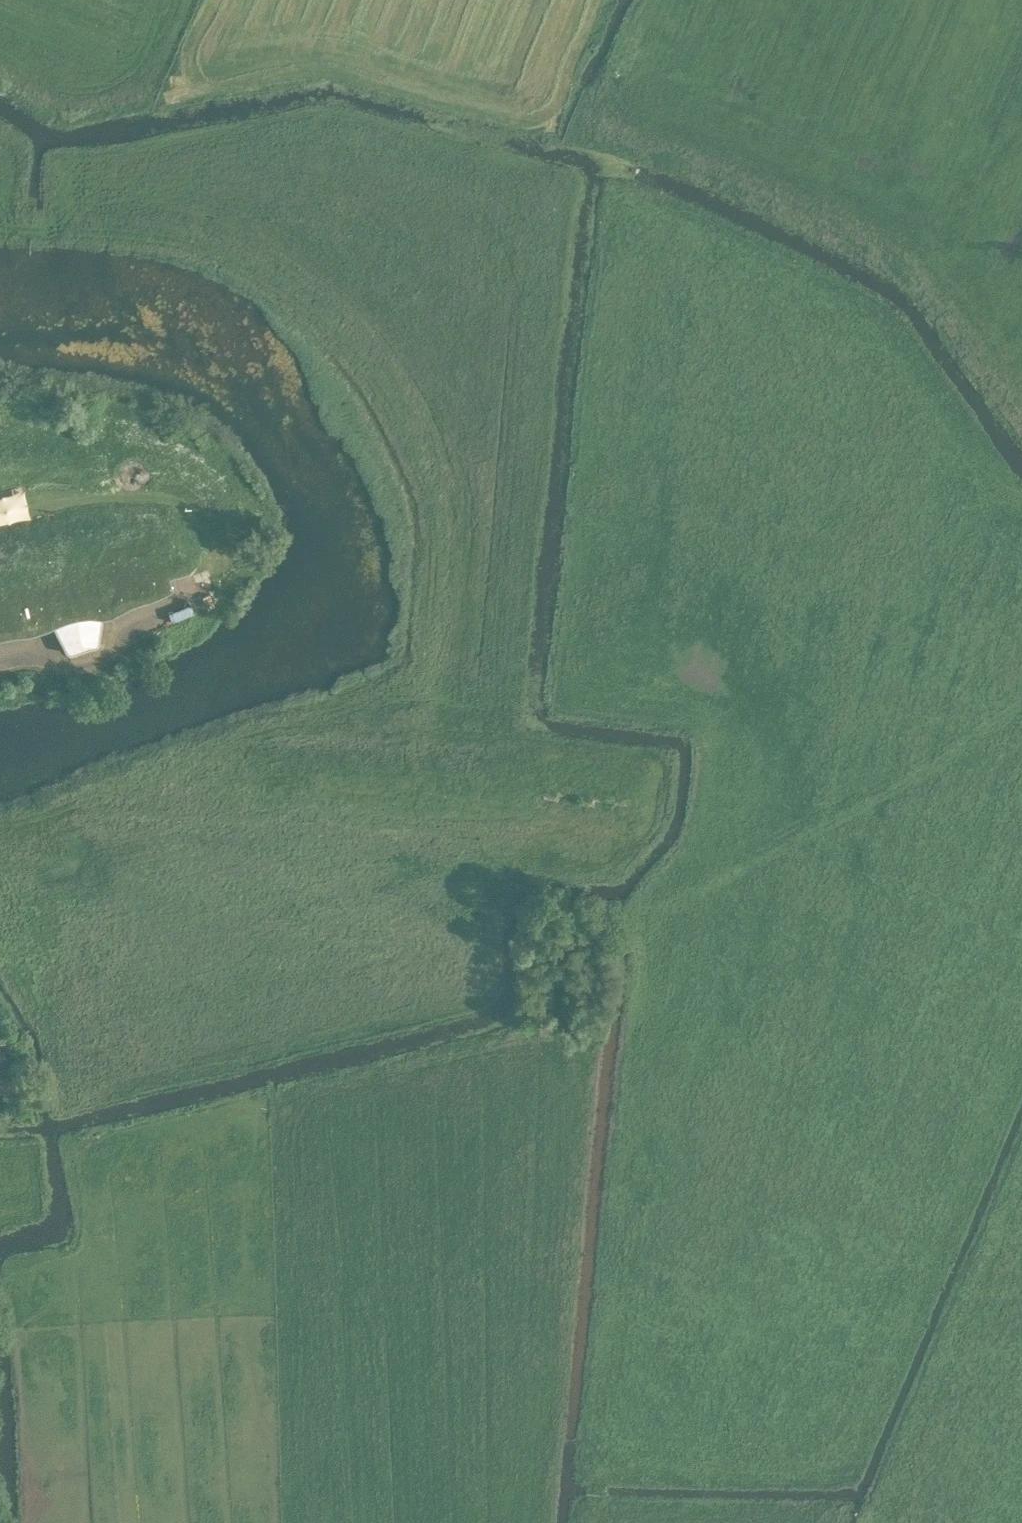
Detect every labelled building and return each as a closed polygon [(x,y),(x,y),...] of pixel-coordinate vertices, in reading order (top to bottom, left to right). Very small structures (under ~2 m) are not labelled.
[(138,482),(136,483),(137,486),(139,485),(142,484),(143,482),(145,480),(147,477),(147,475),(148,473),(158,473),(158,471),(148,471),(148,469),(147,466),(145,463),(143,462),(141,460),(139,459),(137,458),(134,458),(132,458),(129,458),(127,459),(125,460),(123,461),(121,463),(120,466),(119,469),(119,472),(119,475),(108,478),(109,480),(116,478),(120,477),(121,479),(122,481),(124,483),(127,485),(129,486),(132,486),(132,483),(130,483),(128,482),(126,480),(125,479),(124,477),(123,475),(122,473),(122,471),(123,469),(123,467),(125,465),(126,463),(128,462),(131,461),(133,461),(135,461),(138,462),(140,463),(142,464),(143,466),(144,468),(144,470),(145,472),(145,474),(144,476),(143,478),(141,480),(139,481),(138,482)] [(138,462),(135,461),(133,461),(131,461),(128,462),(126,463),(125,465),(123,467),(123,469),(122,471),(122,473),(123,475),(124,477),(125,479),(126,480),(128,482),(130,483),(132,483),(132,486),(134,486),(137,486),(136,483),(138,482),(139,481),(141,480),(143,478),(144,476),(145,474),(145,472),(144,470),(144,468),(143,466),(142,464),(140,463),(138,462)] [(54,626),(66,647),(66,648),(68,649),(70,650),(96,643),(98,642),(99,640),(103,616),(111,612),(168,587),(169,586),(170,584),(170,583),(170,581),(168,578),(168,576),(172,574),(193,566),(195,565),(196,564),(198,563),(199,561),(200,560),(202,559),(203,557),(205,556),(206,554),(207,553),(205,553),(173,566),(171,563),(169,560),(166,559),(163,558),(160,558),(157,558),(155,558),(154,558),(153,558),(0,594),(0,639),(54,626)]
